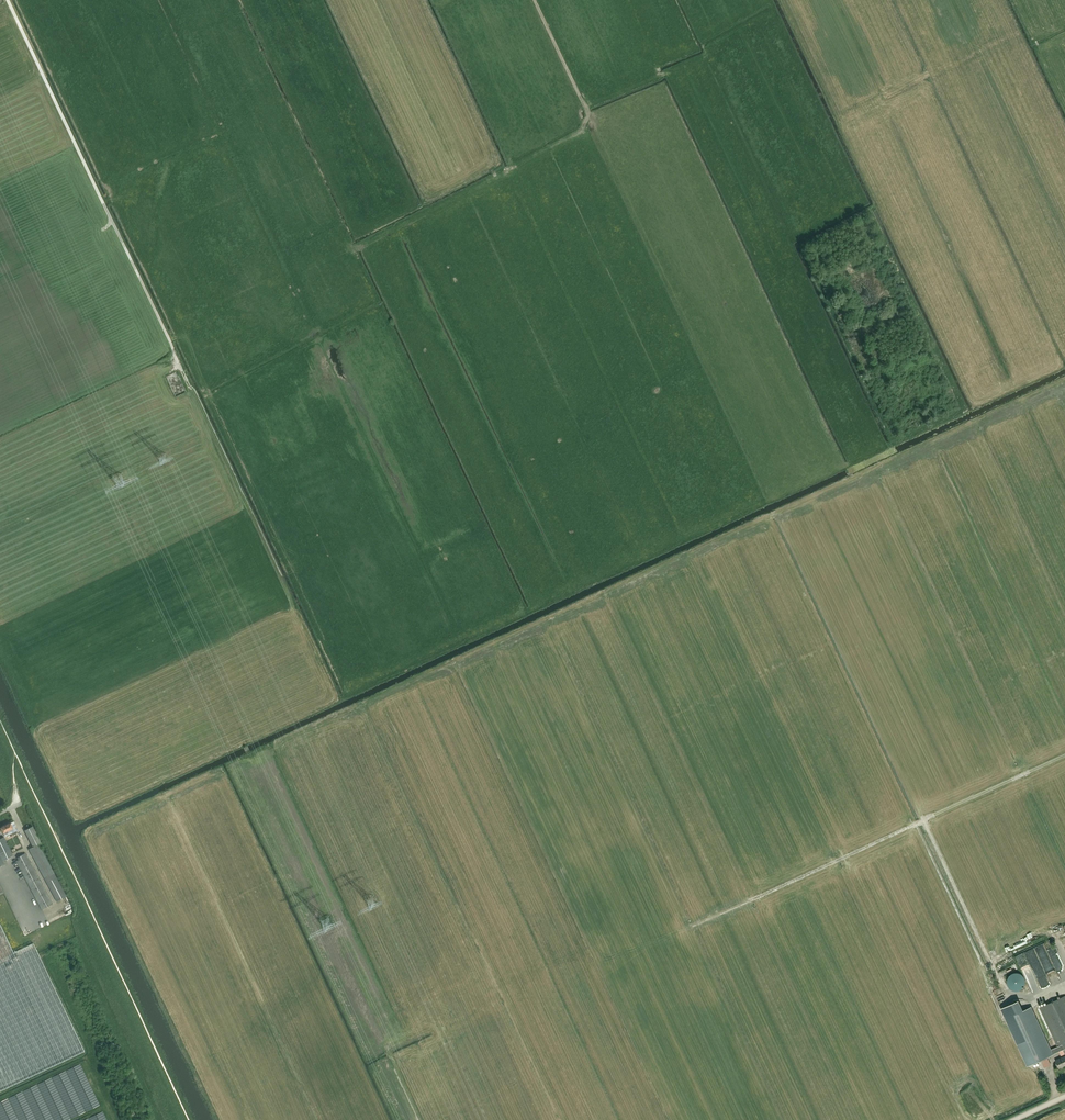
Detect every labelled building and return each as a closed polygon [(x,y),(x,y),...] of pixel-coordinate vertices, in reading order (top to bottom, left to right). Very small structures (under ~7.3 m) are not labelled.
[(180,369),(170,373),(174,383),(179,381),(180,384),(175,386),(177,392),(187,388),(180,369)] [(5,837),(17,831),(15,827),(16,826),(15,824),(17,823),(15,820),(0,828),(5,837)] [(5,885),(26,930),(66,911),(45,866),(5,885)] [(5,885),(0,874),(0,1092),(84,1052),(26,930),(5,885)] [(1024,977),(1024,976),(1023,976),(1023,975),(1022,974),(1021,974),(1021,973),(1020,973),(1019,973),(1019,972),(1018,972),(1017,972),(1016,972),(1015,972),(1014,972),(1014,973),(1013,973),(1012,973),(1011,974),(1010,974),(1010,975),(1009,975),(1009,976),(1008,977),(1008,978),(1007,979),(1007,980),(1007,981),(1007,982),(1007,983),(1007,984),(1008,984),(1008,985),(1008,986),(1009,986),(1009,987),(1010,988),(1011,989),(1012,989),(1012,990),(1013,990),(1014,990),(1015,990),(1016,990),(1017,990),(1018,990),(1019,990),(1020,990),(1020,989),(1021,989),(1022,989),(1022,988),(1023,988),(1023,987),(1024,987),(1024,986),(1024,985),(1025,985),(1025,984),(1025,983),(1025,982),(1025,981),(1025,980),(1025,979),(1025,978),(1025,977),(1024,977)] [(1006,1018),(1019,1047),(1028,1066),(1029,1065),(1059,1051),(1060,1051),(1059,1051),(1061,1055),(1064,1054),(1064,996),(1039,1008),(1057,1046),(1050,1050),(1040,1026),(1030,1007),(1023,1010),(1006,1018)] [(1055,1060),(1059,1068),(1064,1065),(1064,1055),(1055,1060)] [(1047,1058),(1041,1060),(1044,1066),(1050,1064),(1047,1058)]
